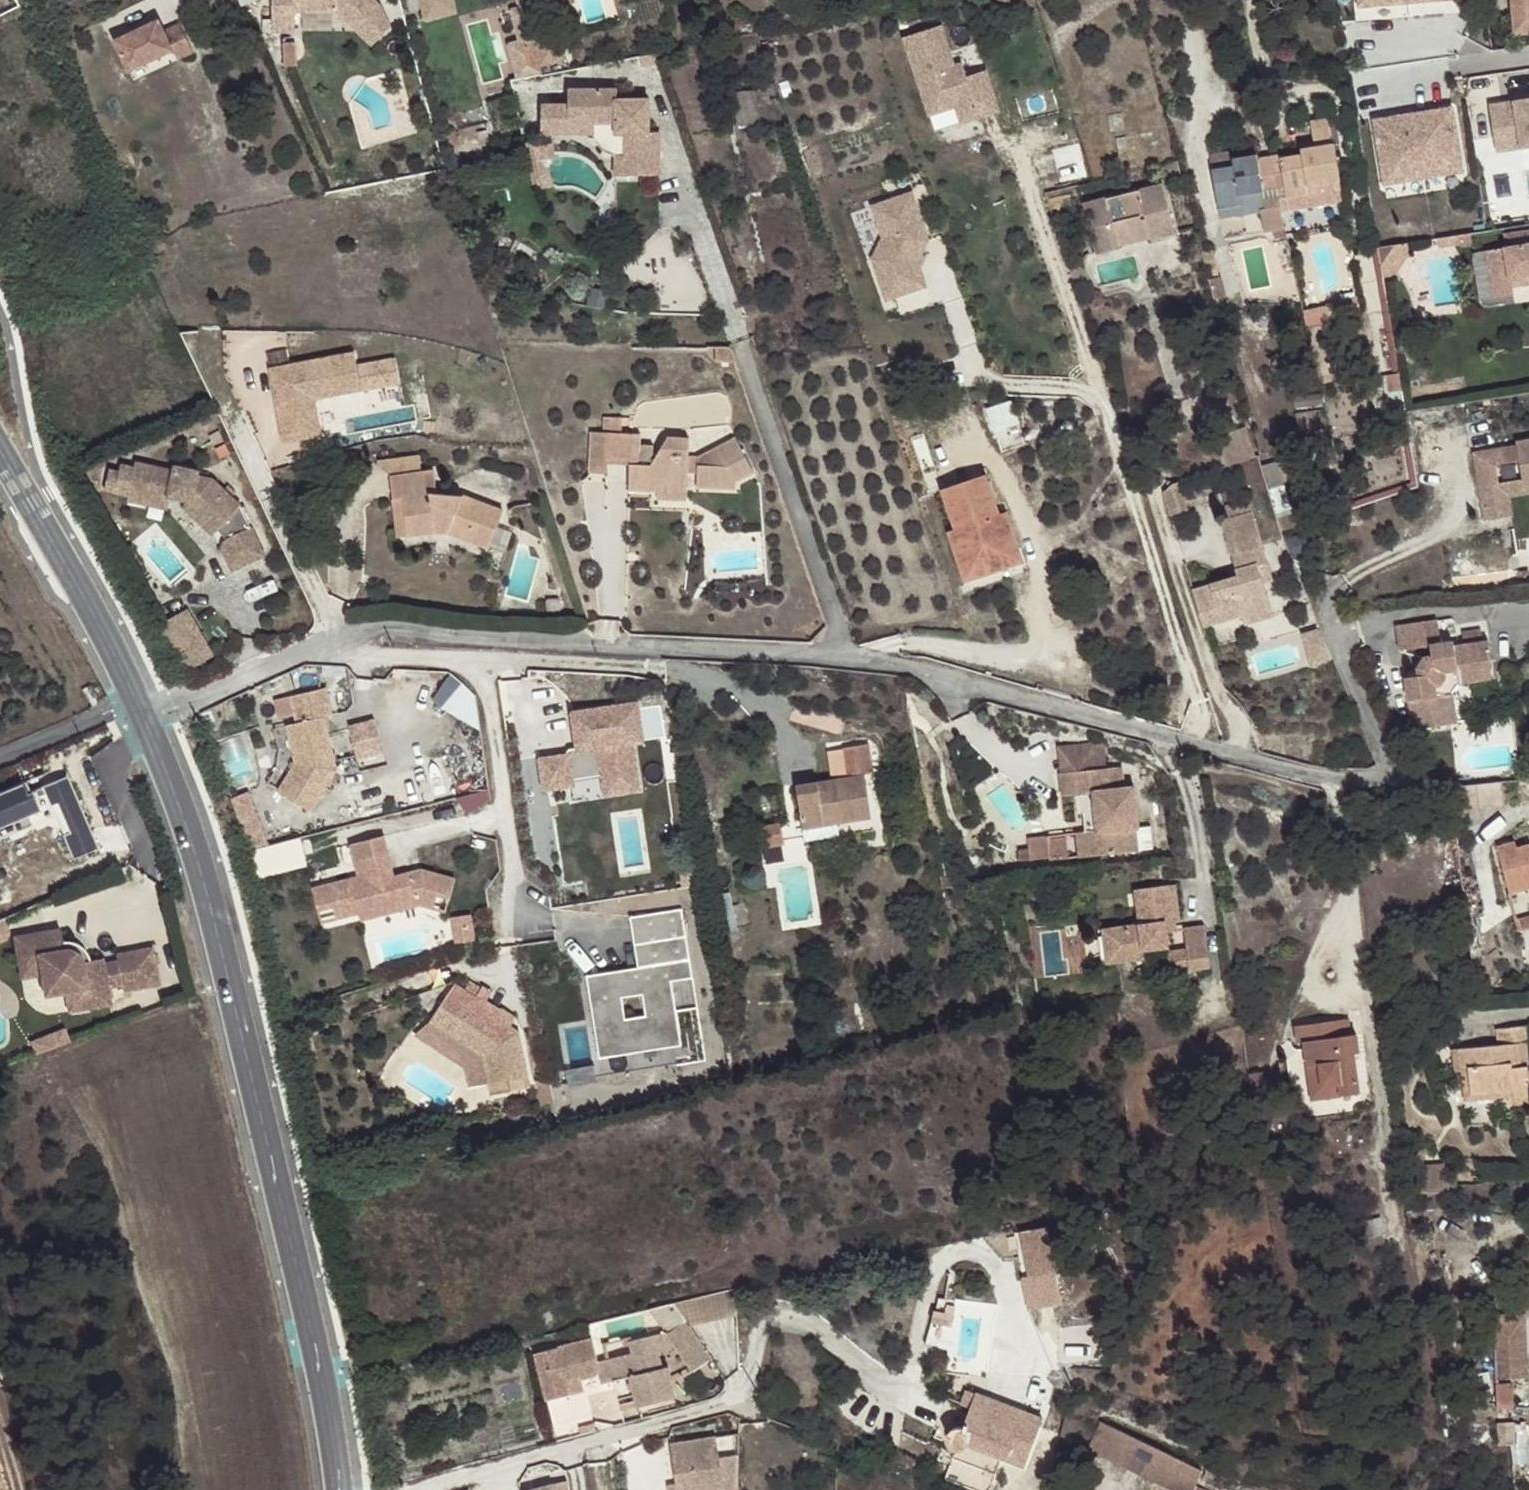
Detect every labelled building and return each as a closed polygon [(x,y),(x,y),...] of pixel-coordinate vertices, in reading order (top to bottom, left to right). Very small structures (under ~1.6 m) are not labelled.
[(273,31),(295,31),(295,12),(337,12),(357,30),(381,5),(376,0),(272,0),(273,31)] [(423,4),(427,20),(456,13),(453,0),(440,0),(423,4)] [(1528,31),(1528,4),(1512,5),(1515,33),(1528,31)] [(160,21),(117,43),(132,73),(175,51),(180,60),(190,55),(176,27),(166,32),(160,21)] [(943,21),(903,32),(926,115),(951,109),(953,118),(997,106),(984,59),(955,66),(943,21)] [(634,110),(634,100),(617,100),(617,90),(568,90),(569,106),(542,106),(542,134),(570,134),(570,119),(594,118),(594,123),(617,123),(626,132),(627,176),(660,176),(660,132),(649,133),(649,117),(641,117),(634,110)] [(641,117),(649,117),(649,100),(634,100),(634,110),(641,117)] [(1456,101),(1415,106),(1423,164),(1465,157),(1456,101)] [(1525,101),(1526,107),(1515,109),(1514,103),(1488,107),(1493,138),(1518,134),(1520,148),(1528,147),(1528,101),(1525,101)] [(1415,106),(1371,112),(1378,170),(1423,164),(1415,106)] [(617,176),(627,176),(626,132),(617,123),(594,123),(594,118),(570,119),(570,134),(594,134),(594,135),(595,136),(595,137),(595,138),(596,138),(596,139),(596,140),(597,140),(597,141),(597,142),(598,143),(598,144),(599,145),(599,144),(599,145),(600,146),(600,147),(601,147),(601,148),(602,148),(603,149),(603,150),(604,150),(605,150),(605,151),(605,152),(606,152),(607,152),(607,153),(608,153),(609,154),(610,154),(611,154),(611,155),(612,155),(613,155),(614,156),(615,156),(616,156),(617,176)] [(1283,161),(1287,188),(1288,196),(1321,191),(1319,182),(1339,179),(1335,149),(1332,149),(1330,123),(1314,125),(1316,144),(1317,151),(1304,153),(1305,157),(1283,161)] [(1495,152),(1520,148),(1518,134),(1493,138),(1495,152)] [(533,140),(524,142),(526,154),(535,152),(533,140)] [(1304,153),(1317,151),(1316,144),(1303,146),(1304,153)] [(1215,172),(1222,210),(1250,206),(1248,195),(1263,193),(1279,189),(1275,162),(1274,158),(1261,160),(1261,157),(1235,162),(1236,168),(1215,172)] [(1283,161),(1275,162),(1279,189),(1280,197),(1288,196),(1287,188),(1283,161)] [(1085,201),(1096,252),(1122,245),(1117,220),(1148,214),(1154,238),(1177,233),(1167,185),(1085,201)] [(1250,206),(1222,210),(1223,220),(1261,213),(1266,212),(1264,200),(1263,193),(1248,195),(1250,206)] [(1261,213),(1265,233),(1285,230),(1280,197),(1264,200),(1266,212),(1261,213)] [(938,282),(915,198),(876,209),(888,254),(859,262),(872,310),(915,298),(913,289),(938,282)] [(1117,220),(1122,245),(1154,238),(1148,214),(1117,220)] [(1078,240),(1065,244),(1069,255),(1082,252),(1078,240)] [(1505,244),(1506,256),(1510,288),(1528,285),(1528,280),(1528,279),(1528,240),(1505,244)] [(1487,259),(1494,307),(1514,304),(1513,296),(1528,293),(1528,279),(1528,280),(1528,285),(1510,288),(1506,256),(1487,259)] [(1340,319),(1358,316),(1355,299),(1337,302),(1340,319)] [(1301,316),(1303,326),(1326,322),(1324,312),(1301,316)] [(271,367),(286,441),(319,434),(312,398),(400,381),(395,358),(359,366),(356,350),(271,367)] [(1000,449),(1027,442),(1016,398),(989,405),(1000,449)] [(606,417),(605,433),(608,434),(623,435),(624,418),(606,417)] [(608,434),(605,433),(591,432),(589,472),(607,474),(608,464),(608,434)] [(623,435),(608,434),(608,464),(629,466),(641,467),(640,447),(641,435),(623,435)] [(1225,472),(1255,462),(1247,434),(1218,442),(1219,446),(1225,472)] [(1528,487),(1528,438),(1515,440),(1516,446),(1472,452),(1478,487),(1499,484),(1495,465),(1518,462),(1520,482),(1522,488),(1528,487)] [(653,447),(640,447),(641,467),(629,466),(628,492),(659,494),(660,485),(686,487),(686,476),(697,476),(696,490),(733,493),(733,487),(753,477),(736,442),(699,460),(690,459),(691,442),(668,440),(658,455),(653,455),(653,447)] [(1204,450),(1210,476),(1225,472),(1219,446),(1204,450)] [(376,457),(389,472),(421,469),(418,451),(376,457)] [(219,526),(242,501),(214,475),(200,472),(201,467),(177,463),(176,468),(137,461),(136,466),(122,463),(121,470),(111,468),(108,489),(133,493),(134,486),(173,493),(174,487),(184,489),(182,495),(189,497),(187,504),(215,531),(219,526)] [(389,472),(392,495),(401,494),(407,531),(414,530),(431,528),(439,528),(446,529),(487,545),(501,508),(463,492),(436,489),(433,467),(421,469),(389,472)] [(942,492),(954,532),(959,545),(959,546),(971,542),(980,566),(1018,553),(1005,514),(997,516),(984,476),(942,492)] [(1522,488),(1520,482),(1499,484),(1478,487),(1483,522),(1511,519),(1508,497),(1528,494),(1528,487),(1522,488)] [(1184,484),(1178,486),(1168,495),(1174,519),(1193,513),(1184,484)] [(660,485),(659,494),(658,500),(685,501),(686,487),(660,485)] [(173,493),(134,486),(133,493),(131,498),(171,506),(173,493)] [(174,487),(173,493),(182,495),(184,489),(174,487)] [(401,494),(392,495),(398,532),(407,531),(401,494)] [(253,523),(242,501),(219,526),(228,535),(253,523)] [(1238,561),(1269,549),(1255,504),(1230,512),(1234,525),(1228,528),(1238,561)] [(266,551),(253,523),(228,535),(227,535),(227,536),(226,536),(225,537),(225,538),(225,539),(224,539),(224,540),(224,544),(224,545),(225,545),(235,566),(266,551)] [(959,545),(954,532),(948,534),(963,585),(1022,564),(1018,553),(980,566),(971,542),(959,546),(959,545)] [(1274,565),(1269,549),(1238,561),(1242,576),(1274,565)] [(1280,583),(1274,565),(1242,576),(1244,583),(1199,599),(1211,634),(1249,621),(1252,631),(1281,620),(1270,587),(1280,583)] [(182,605),(156,620),(183,666),(209,651),(182,605)] [(1449,726),(1445,695),(1429,697),(1427,687),(1429,687),(1431,686),(1432,685),(1433,684),(1434,683),(1435,681),(1436,681),(1436,680),(1437,678),(1437,677),(1437,675),(1437,674),(1437,672),(1449,669),(1452,685),(1488,680),(1482,641),(1447,647),(1446,642),(1433,643),(1430,621),(1387,627),(1391,651),(1423,647),(1424,657),(1416,659),(1409,669),(1410,678),(1399,680),(1406,732),(1449,726)] [(1429,697),(1445,695),(1452,685),(1449,669),(1437,672),(1437,674),(1437,675),(1437,677),(1437,678),(1436,680),(1436,681),(1435,681),(1434,683),(1433,684),(1432,685),(1431,686),(1429,687),(1427,687),(1429,697)] [(330,707),(324,681),(290,689),(296,716),(286,718),(294,756),(277,784),(309,804),(335,763),(323,709),(330,707)] [(640,707),(579,716),(586,756),(546,762),(551,790),(581,786),(579,771),(607,767),(611,794),(644,789),(637,741),(645,740),(640,707)] [(358,763),(387,759),(380,716),(351,721),(358,763)] [(1060,753),(1062,779),(1099,776),(1097,751),(1060,753)] [(801,789),(811,833),(847,826),(878,819),(865,755),(843,760),(848,780),(801,789)] [(0,791),(0,838),(39,827),(58,864),(103,847),(67,769),(0,791)] [(1099,776),(1062,779),(1064,802),(1084,800),(1097,799),(1100,835),(1086,837),(1088,864),(1140,860),(1138,836),(1141,835),(1138,795),(1124,796),(1122,775),(1099,776)] [(252,790),(236,794),(247,836),(263,832),(252,790)] [(1097,799),(1084,800),(1086,837),(1100,835),(1097,799)] [(648,807),(615,809),(619,873),(652,870),(648,807)] [(765,844),(784,841),(780,821),(761,824),(765,844)] [(847,826),(811,833),(813,846),(850,838),(847,826)] [(393,851),(387,830),(355,839),(363,872),(317,884),(322,905),(337,901),(341,913),(363,907),(364,907),(362,897),(377,894),(382,910),(425,899),(438,902),(442,889),(454,892),(459,873),(425,864),(398,871),(391,873),(386,852),(393,851)] [(262,877),(323,861),(315,831),(254,847),(262,877)] [(1088,864),(1086,837),(1078,837),(1080,864),(1088,864)] [(1528,888),(1528,846),(1515,849),(1513,843),(1494,848),(1508,895),(1528,888)] [(386,852),(391,873),(398,871),(393,851),(386,852)] [(377,894),(362,897),(364,907),(363,907),(365,914),(382,910),(377,894)] [(1131,934),(1105,936),(1109,971),(1138,969),(1137,958),(1162,957),(1161,943),(1160,931),(1169,930),(1166,894),(1129,897),(1131,934)] [(475,908),(457,912),(459,921),(477,917),(475,908)] [(687,909),(635,917),(643,968),(595,975),(608,1058),(687,1046),(681,1008),(702,1005),(687,909)] [(477,917),(459,921),(462,937),(480,934),(477,917)] [(123,987),(158,981),(152,944),(116,951),(117,958),(103,960),(102,954),(88,957),(82,958),(81,955),(79,951),(77,949),(73,946),(67,945),(63,946),(62,939),(59,925),(14,934),(17,955),(37,951),(41,971),(42,975),(61,989),(65,988),(85,985),(89,1004),(110,1000),(107,983),(122,981),(123,987)] [(1170,942),(1169,930),(1160,931),(1161,943),(1170,942)] [(1109,971),(1105,936),(1094,937),(1098,972),(1109,971)] [(1205,978),(1201,936),(1178,937),(1181,958),(1161,960),(1164,982),(1205,978)] [(82,958),(88,957),(88,956),(87,952),(85,948),(83,944),(79,941),(75,939),(71,938),(66,938),(62,939),(63,946),(67,945),(73,946),(77,949),(79,951),(81,955),(82,958)] [(21,974),(41,971),(37,951),(17,955),(21,974)] [(45,991),(61,989),(42,975),(45,991)] [(489,1056),(495,1084),(532,1076),(523,1032),(478,1003),(487,990),(474,981),(469,990),(460,984),(443,1009),(464,1023),(457,1035),(489,1056)] [(89,1004),(85,985),(65,988),(69,1007),(89,1004)] [(1303,1042),(1307,1066),(1318,1063),(1322,1087),(1338,1083),(1340,1095),(1360,1092),(1354,1051),(1359,1051),(1357,1033),(1350,1035),(1348,1019),(1294,1026),(1296,1043),(1303,1042)] [(1480,1046),(1458,1048),(1459,1068),(1468,1067),(1471,1092),(1512,1088),(1512,1096),(1513,1098),(1528,1097),(1528,1076),(1528,1071),(1528,1065),(1521,1065),(1518,1042),(1526,1041),(1528,1040),(1528,1025),(1496,1029),(1498,1044),(1480,1046)] [(1528,1065),(1526,1041),(1518,1042),(1521,1065),(1528,1065)] [(1459,1068),(1458,1048),(1450,1049),(1452,1075),(1460,1074),(1462,1102),(1482,1099),(1512,1096),(1512,1088),(1471,1092),(1468,1067),(1459,1068)] [(1318,1063),(1307,1066),(1312,1099),(1340,1095),(1338,1083),(1322,1087),(1318,1063)] [(1513,1098),(1513,1106),(1528,1104),(1528,1097),(1513,1098)] [(1401,1151),(1404,1170),(1424,1167),(1422,1148),(1401,1151)] [(1368,1219),(1360,1221),(1365,1238),(1373,1236),(1368,1219)] [(1365,1238),(1360,1221),(1350,1224),(1354,1241),(1365,1238)] [(1035,1242),(1018,1248),(1022,1262),(1040,1257),(1035,1242)] [(689,1325),(737,1313),(735,1288),(717,1292),(673,1303),(685,1320),(689,1325)] [(948,1314),(935,1311),(925,1346),(937,1349),(948,1314)] [(689,1325),(685,1320),(667,1332),(666,1330),(629,1339),(632,1351),(607,1358),(612,1380),(617,1396),(633,1392),(637,1404),(675,1395),(668,1365),(661,1367),(658,1351),(675,1347),(692,1370),(711,1356),(689,1325)] [(597,1367),(596,1361),(590,1338),(535,1352),(546,1398),(569,1392),(566,1380),(593,1373),(597,1367)] [(612,1380),(607,1358),(596,1361),(597,1367),(602,1383),(612,1380)] [(1512,1383),(1496,1383),(1497,1409),(1514,1407),(1512,1383)] [(971,1408),(976,1394),(966,1390),(961,1404),(971,1408)] [(977,1392),(976,1394),(971,1408),(964,1426),(960,1426),(958,1427),(955,1427),(952,1429),(949,1431),(946,1435),(952,1438),(951,1440),(950,1442),(951,1444),(952,1447),(955,1449),(951,1457),(995,1473),(1001,1457),(1024,1466),(1042,1418),(977,1392)] [(1198,1487),(1202,1470),(1111,1418),(1096,1444),(1176,1489),(1206,1489),(1198,1487)] [(738,1432),(670,1443),(677,1489),(737,1489),(738,1432)]
